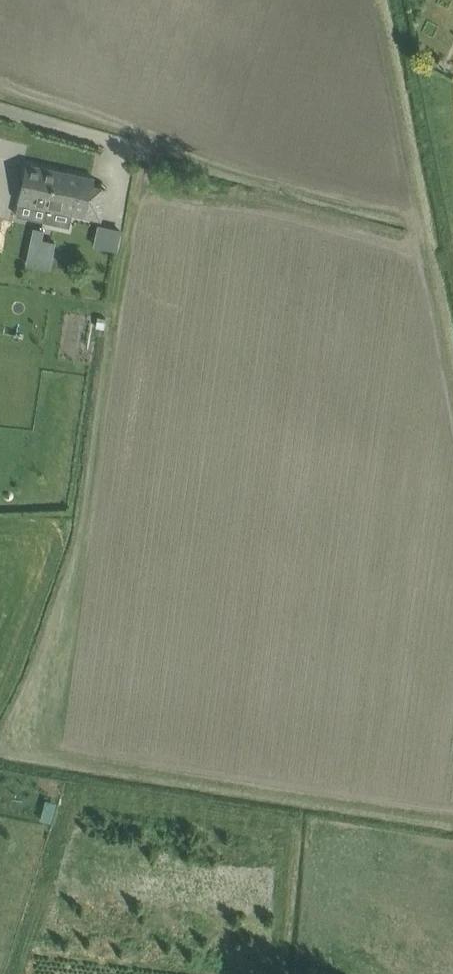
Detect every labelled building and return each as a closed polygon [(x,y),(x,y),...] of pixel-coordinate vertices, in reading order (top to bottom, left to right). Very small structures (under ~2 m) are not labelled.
[(27,164),(19,201),(73,212),(101,218),(107,190),(92,187),(93,180),(94,177),(27,164)] [(45,236),(42,259),(62,262),(65,239),(45,236)] [(70,496),(91,298),(54,294),(36,464),(48,465),(45,494),(70,496)]
